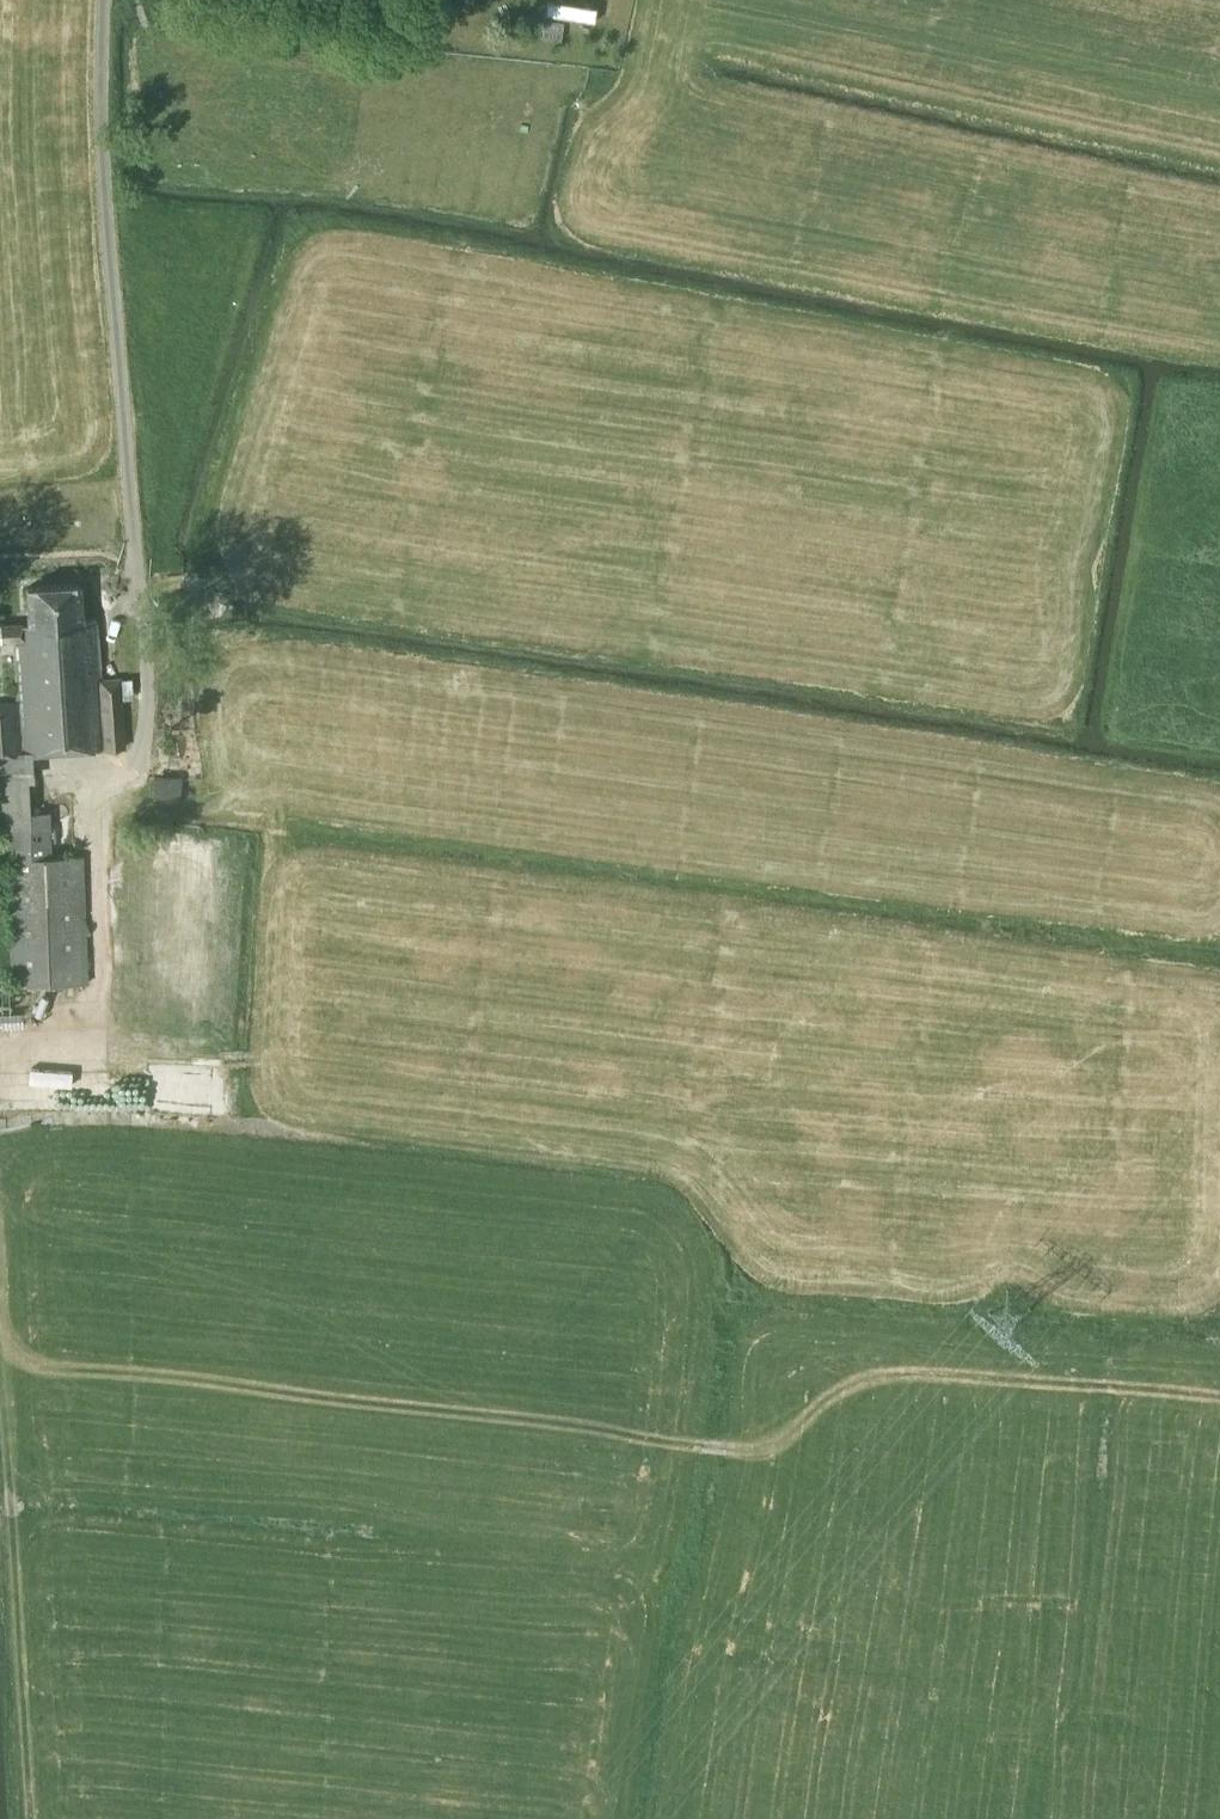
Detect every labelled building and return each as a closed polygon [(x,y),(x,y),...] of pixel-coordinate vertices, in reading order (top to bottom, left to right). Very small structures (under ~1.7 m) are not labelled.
[(0,702),(0,752),(125,743),(121,677),(101,678),(97,617),(84,617),(82,581),(25,580),(24,621),(1,622),(2,639),(19,638),(24,700),(0,702)] [(182,796),(183,773),(152,771),(152,795),(182,796)] [(53,854),(53,826),(5,828),(11,984),(90,981),(85,854),(53,854)] [(0,980),(0,1010),(10,1010),(10,981),(0,980)]
